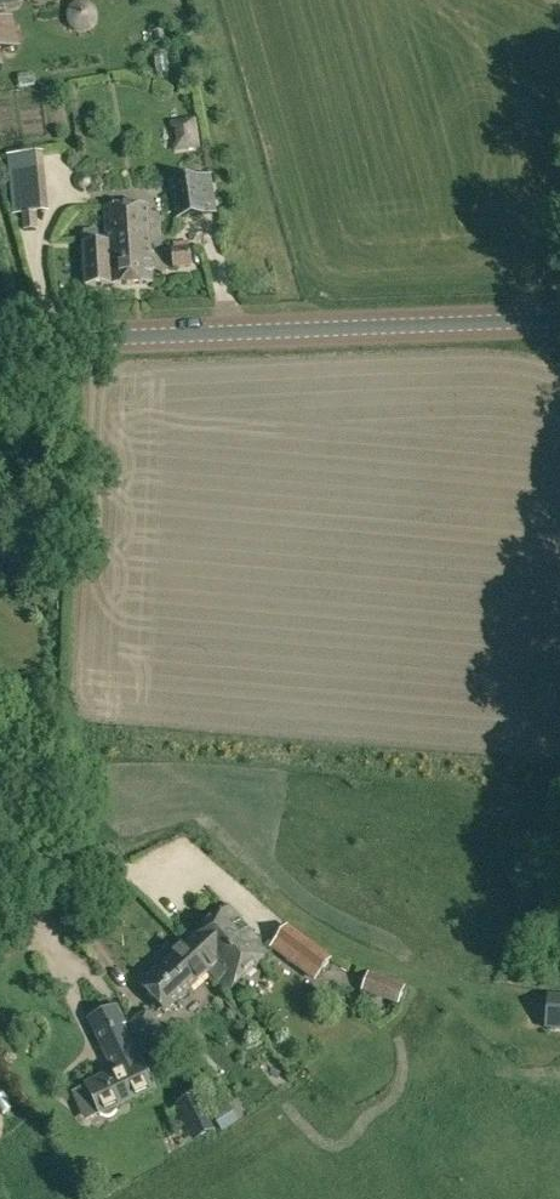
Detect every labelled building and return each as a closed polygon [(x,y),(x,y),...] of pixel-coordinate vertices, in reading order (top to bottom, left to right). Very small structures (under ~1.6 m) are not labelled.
[(6,12),(23,8),(21,0),(0,0),(0,8),(5,7),(6,12)] [(20,45),(14,20),(0,24),(0,50),(20,45)] [(163,30),(153,31),(155,42),(164,41),(163,30)] [(171,144),(172,153),(200,149),(196,117),(168,120),(169,129),(173,129),(175,144),(171,144)] [(8,170),(12,215),(49,211),(45,166),(8,170)] [(171,180),(177,219),(218,212),(212,173),(171,180)] [(153,282),(150,228),(148,205),(105,207),(108,231),(108,243),(111,284),(153,282)] [(24,238),(38,237),(37,212),(23,214),(24,238)] [(84,244),(86,286),(111,284),(108,243),(100,243),(99,232),(84,233),(84,244)] [(171,247),(174,267),(193,265),(190,240),(174,242),(174,247),(171,247)] [(212,972),(211,972),(225,988),(268,950),(229,907),(187,945),(212,972)] [(314,985),(330,963),(286,930),(269,951),(314,985)] [(140,983),(166,1013),(211,972),(212,972),(187,945),(167,963),(165,961),(140,983)] [(362,990),(399,1005),(406,987),(369,972),(362,990)] [(559,1030),(559,995),(548,994),(546,1029),(559,1030)] [(72,1092),(86,1121),(102,1114),(104,1115),(106,1116),(109,1116),(111,1116),(113,1115),(115,1113),(116,1111),(117,1109),(117,1107),(154,1090),(140,1060),(138,1061),(114,1007),(90,1018),(115,1072),(86,1085),(87,1086),(72,1092)] [(129,1024),(142,1053),(168,1041),(154,1011),(129,1024)] [(196,1097),(179,1105),(195,1138),(212,1129),(196,1097)] [(213,1114),(223,1130),(238,1120),(229,1104),(213,1114)]
